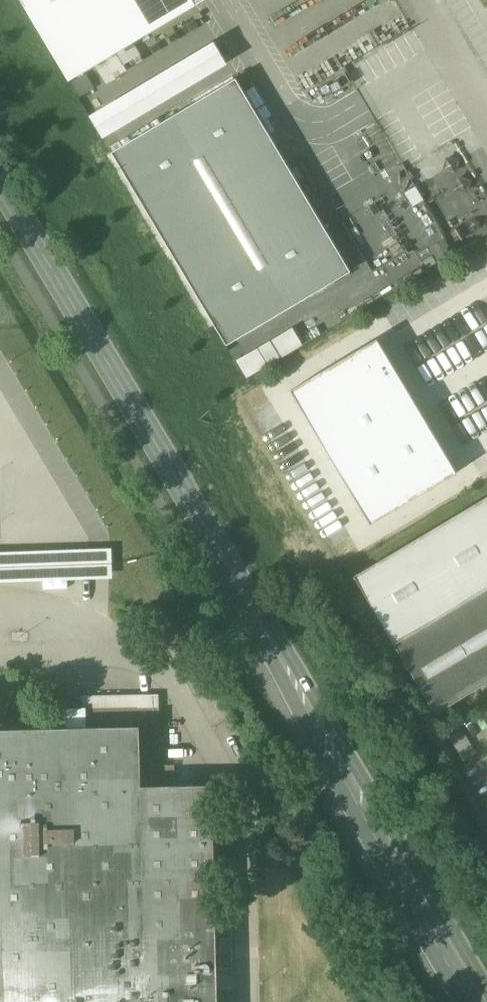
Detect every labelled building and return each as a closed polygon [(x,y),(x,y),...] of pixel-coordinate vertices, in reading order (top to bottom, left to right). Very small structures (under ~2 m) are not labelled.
[(67,82),(205,0),(18,0),(67,82)] [(227,66),(213,42),(88,116),(102,140),(227,66)] [(101,72),(111,92),(187,56),(180,42),(126,68),(122,61),(101,72)] [(349,269),(235,81),(111,155),(227,345),(349,269)] [(456,163),(446,163),(447,186),(456,186),(456,163)] [(236,358),(246,374),(301,343),(291,326),(236,358)] [(354,577),(394,645),(486,589),(486,497),(354,577)] [(111,576),(110,545),(0,549),(0,580),(111,576)] [(394,645),(435,714),(486,684),(486,589),(394,645)] [(159,707),(82,709),(83,729),(139,728),(159,727),(159,707)] [(159,727),(139,728),(140,788),(175,787),(174,766),(160,766),(159,727)] [(0,731),(0,1001),(217,1001),(212,786),(175,787),(140,788),(139,728),(83,729),(0,731)] [(462,728),(449,735),(462,759),(476,752),(462,728)]
